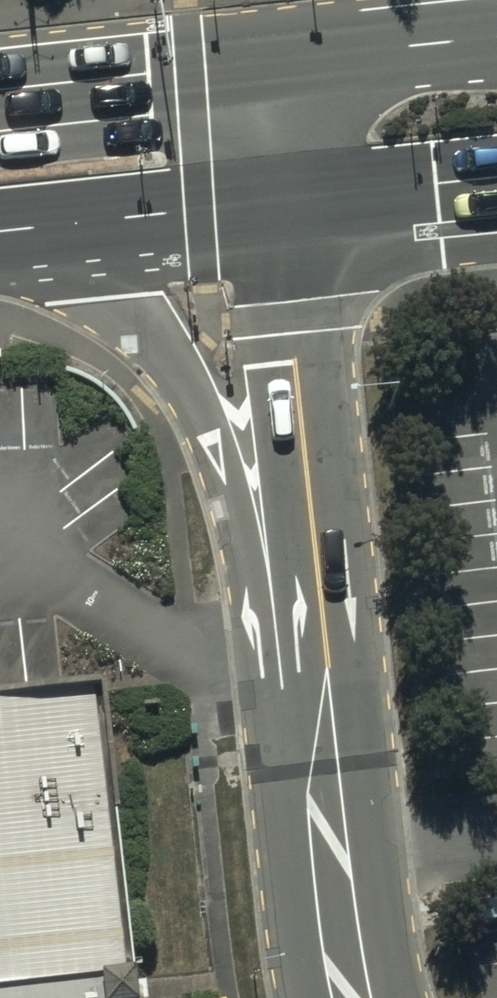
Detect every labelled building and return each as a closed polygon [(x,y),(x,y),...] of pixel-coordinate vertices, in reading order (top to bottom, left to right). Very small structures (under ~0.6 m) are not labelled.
[(81,651),(0,660),(0,997),(121,997),(81,651)]
